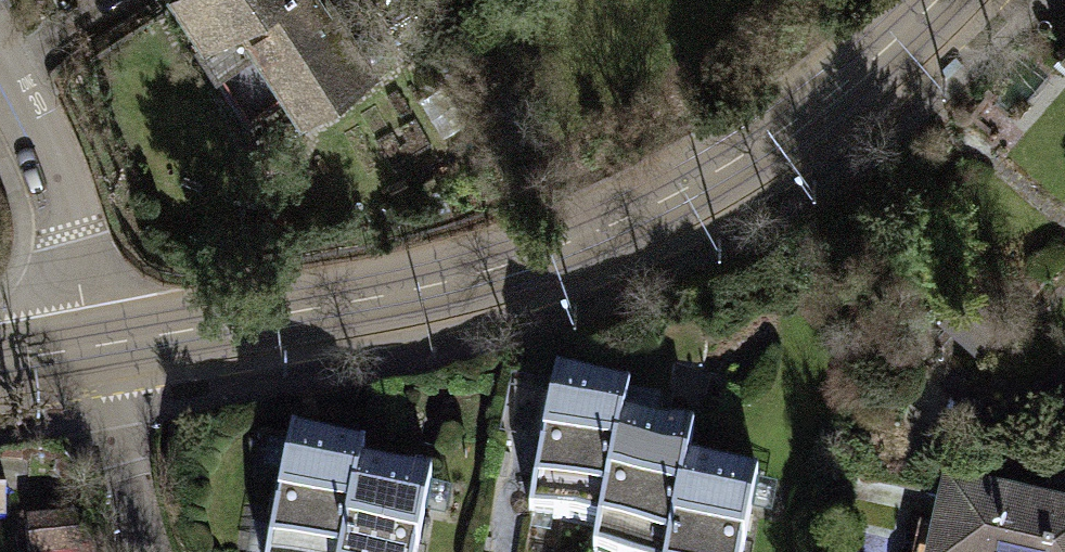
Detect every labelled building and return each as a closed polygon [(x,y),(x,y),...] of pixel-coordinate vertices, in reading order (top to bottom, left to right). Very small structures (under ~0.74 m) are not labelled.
[(205,31),(238,10),(301,107),(371,61),(331,0),(185,0),(205,31)] [(527,517),(599,531),(621,418),(626,389),(554,375),(527,517)] [(687,463),(692,432),(621,418),(599,531),(595,551),(670,551),(687,463)] [(357,462),(359,448),(289,434),(266,551),(339,551),(357,462)] [(339,551),(417,551),(432,477),(357,462),(339,551)] [(670,551),(742,551),(756,476),(687,463),(670,551)] [(949,494),(940,529),(917,526),(911,551),(1064,551),(1064,518),(949,494)] [(95,508),(36,516),(40,551),(101,551),(95,508)]
